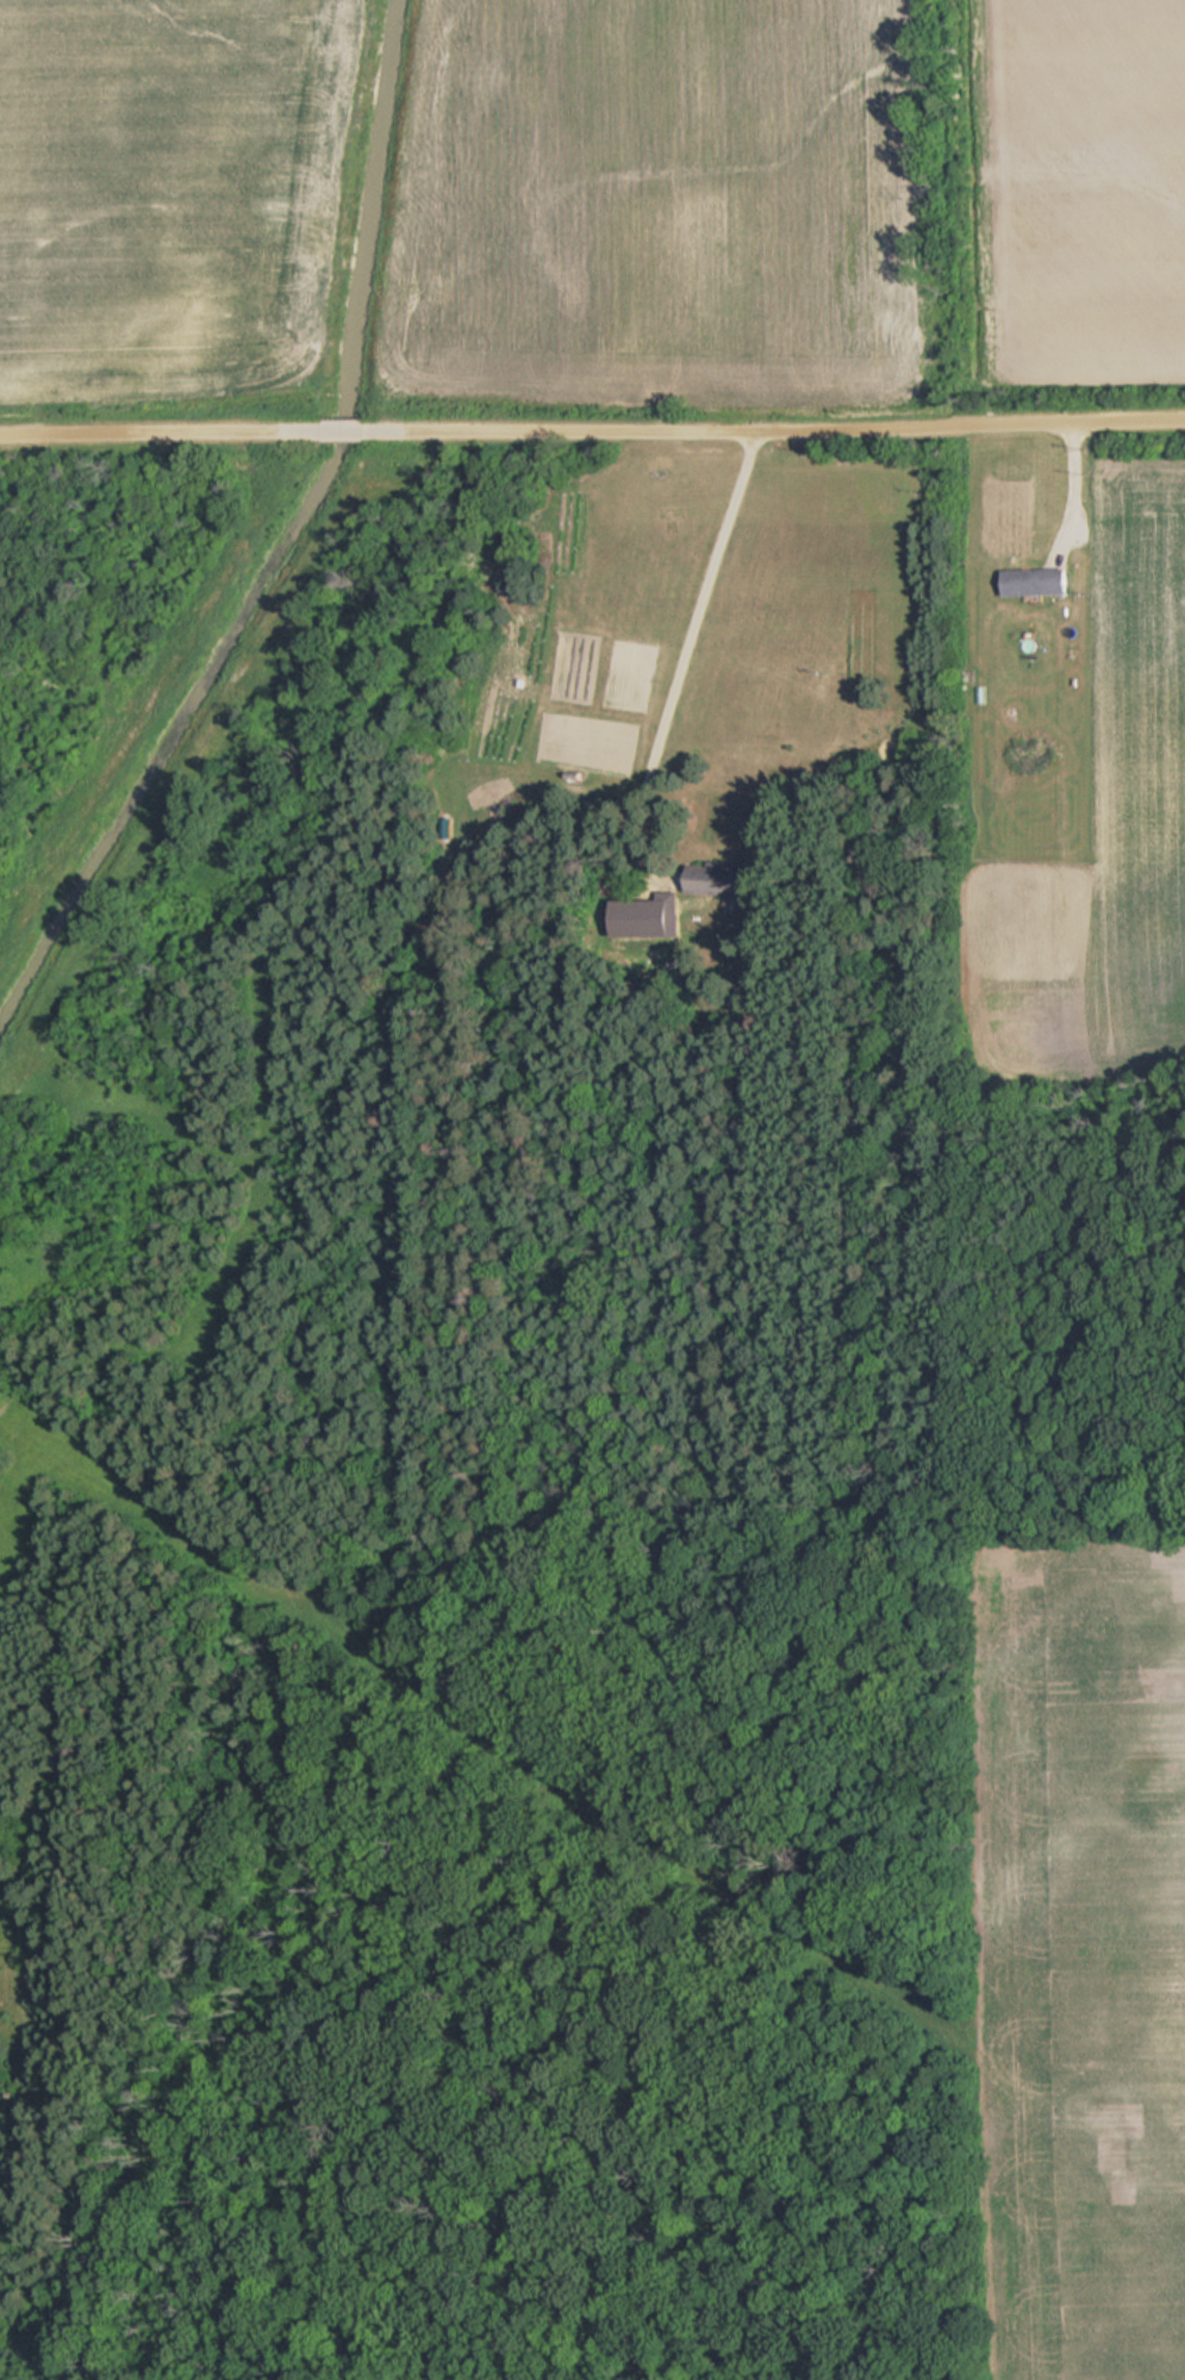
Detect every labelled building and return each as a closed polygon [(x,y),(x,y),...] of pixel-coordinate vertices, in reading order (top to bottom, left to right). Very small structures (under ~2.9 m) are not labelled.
[(1071,595),(1071,570),(1005,570),(1005,595),(1071,595)] [(758,865),(692,862),(691,894),(757,896),(758,865)]
